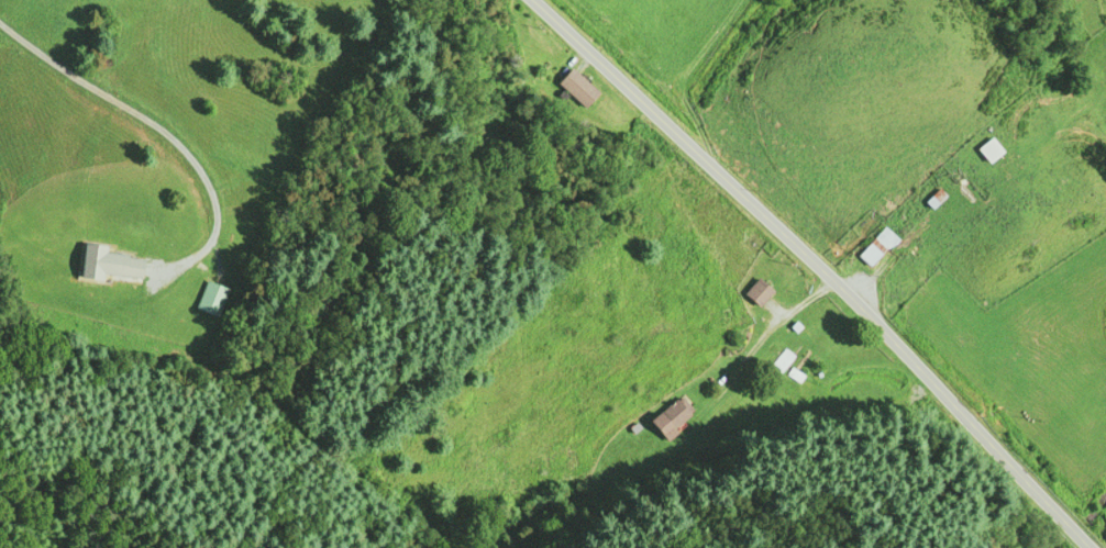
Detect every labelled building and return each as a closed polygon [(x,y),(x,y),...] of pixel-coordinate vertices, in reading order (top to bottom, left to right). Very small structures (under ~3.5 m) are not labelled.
[(595,92),(569,66),(554,81),(581,106),(595,92)] [(985,162),(999,150),(988,136),(973,147),(985,162)] [(893,237),(882,226),(854,253),(866,265),(893,237)] [(100,272),(139,276),(141,255),(103,252),(103,244),(79,242),(76,277),(99,279),(100,272)] [(769,289),(754,276),(740,292),(754,305),(769,289)] [(213,315),(224,287),(203,279),(191,307),(213,315)] [(767,363),(776,370),(789,354),(781,347),(767,363)] [(692,413),(677,394),(646,419),(661,438),(692,413)]
